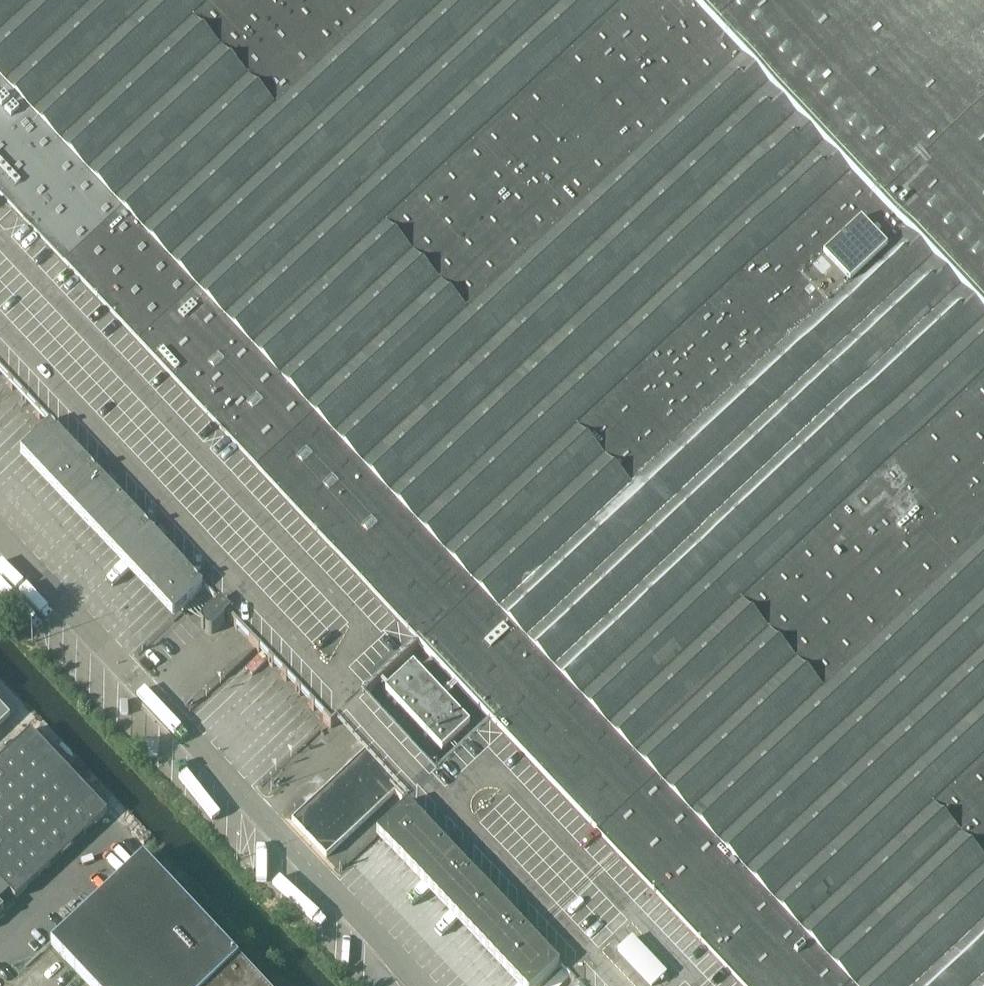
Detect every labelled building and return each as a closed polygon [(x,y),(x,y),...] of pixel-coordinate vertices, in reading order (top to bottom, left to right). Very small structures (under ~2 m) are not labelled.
[(9,385),(7,386),(12,390),(13,390),(22,399),(21,400),(26,405),(27,404),(36,414),(35,415),(39,419),(40,419),(50,428),(49,429),(49,430),(20,458),(173,621),(203,593),(204,594),(205,594),(214,603),(213,604),(217,609),(214,612),(213,611),(202,621),(201,622),(200,624),(201,626),(202,628),(206,633),(207,634),(209,635),(212,635),(214,634),(225,623),(224,622),(227,618),(236,629),(259,652),(269,661),(268,663),(272,667),(273,666),(282,676),(282,677),(286,682),(287,681),(296,690),(295,692),(300,696),(301,695),(310,705),(309,706),(313,710),(314,710),(323,720),(323,721),(331,729),(418,647),(488,722),(435,772),(392,726),(292,821),(326,857),(393,794),(405,806),(373,835),(515,985),(543,985),(560,970),(575,985),(983,985),(983,0),(0,0),(0,376),(9,385)] [(441,753),(469,726),(413,666),(384,692),(441,753)] [(10,717),(0,706),(0,726),(10,717)] [(14,899),(107,813),(30,731),(0,759),(0,901),(9,893),(14,899)] [(143,858),(51,945),(89,985),(263,985),(143,858)]
